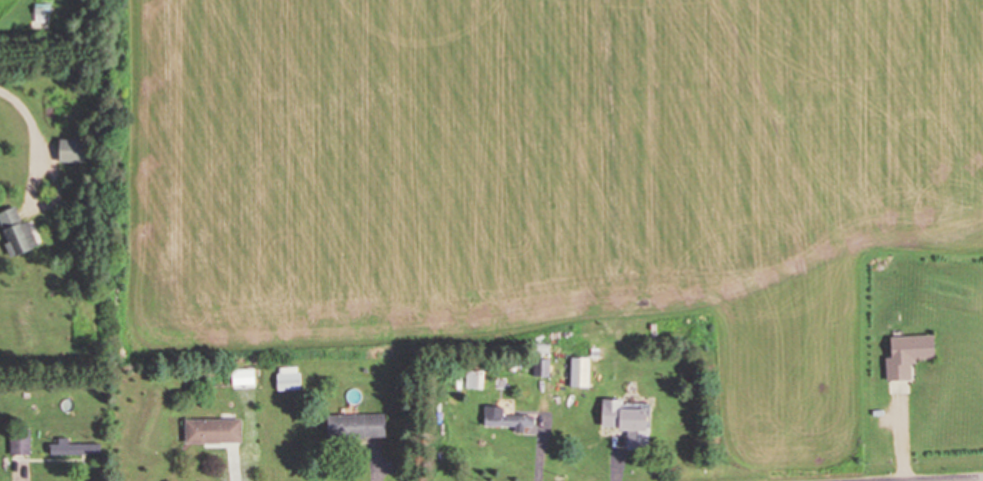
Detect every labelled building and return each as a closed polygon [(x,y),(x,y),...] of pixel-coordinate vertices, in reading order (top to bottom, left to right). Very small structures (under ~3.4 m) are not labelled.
[(49,28),(50,4),(32,3),(32,28),(49,28)] [(82,164),(82,139),(56,139),(56,164),(82,164)] [(14,206),(0,212),(0,231),(10,257),(36,247),(26,221),(21,223),(14,206)] [(886,381),(908,380),(907,361),(932,360),(931,335),(885,337),(886,381)] [(588,387),(588,358),(569,358),(569,387),(588,387)] [(527,376),(552,376),(552,359),(527,359),(527,376)] [(299,390),(299,367),(275,367),(275,390),(299,390)] [(253,369),(231,369),(231,384),(253,384),(253,369)] [(465,388),(482,388),(482,370),(465,370),(465,388)] [(599,429),(612,429),(611,448),(647,449),(648,400),(600,399),(599,429)] [(482,426),(514,426),(514,429),(532,429),(532,415),(502,415),(502,406),(482,406),(482,426)] [(383,414),(325,415),(325,439),(383,438),(383,414)] [(239,420),(182,420),(182,443),(239,443),(239,420)] [(28,430),(9,430),(9,455),(28,455),(28,430)] [(67,444),(67,437),(56,437),(56,444),(47,444),(47,455),(99,455),(99,444),(67,444)]
